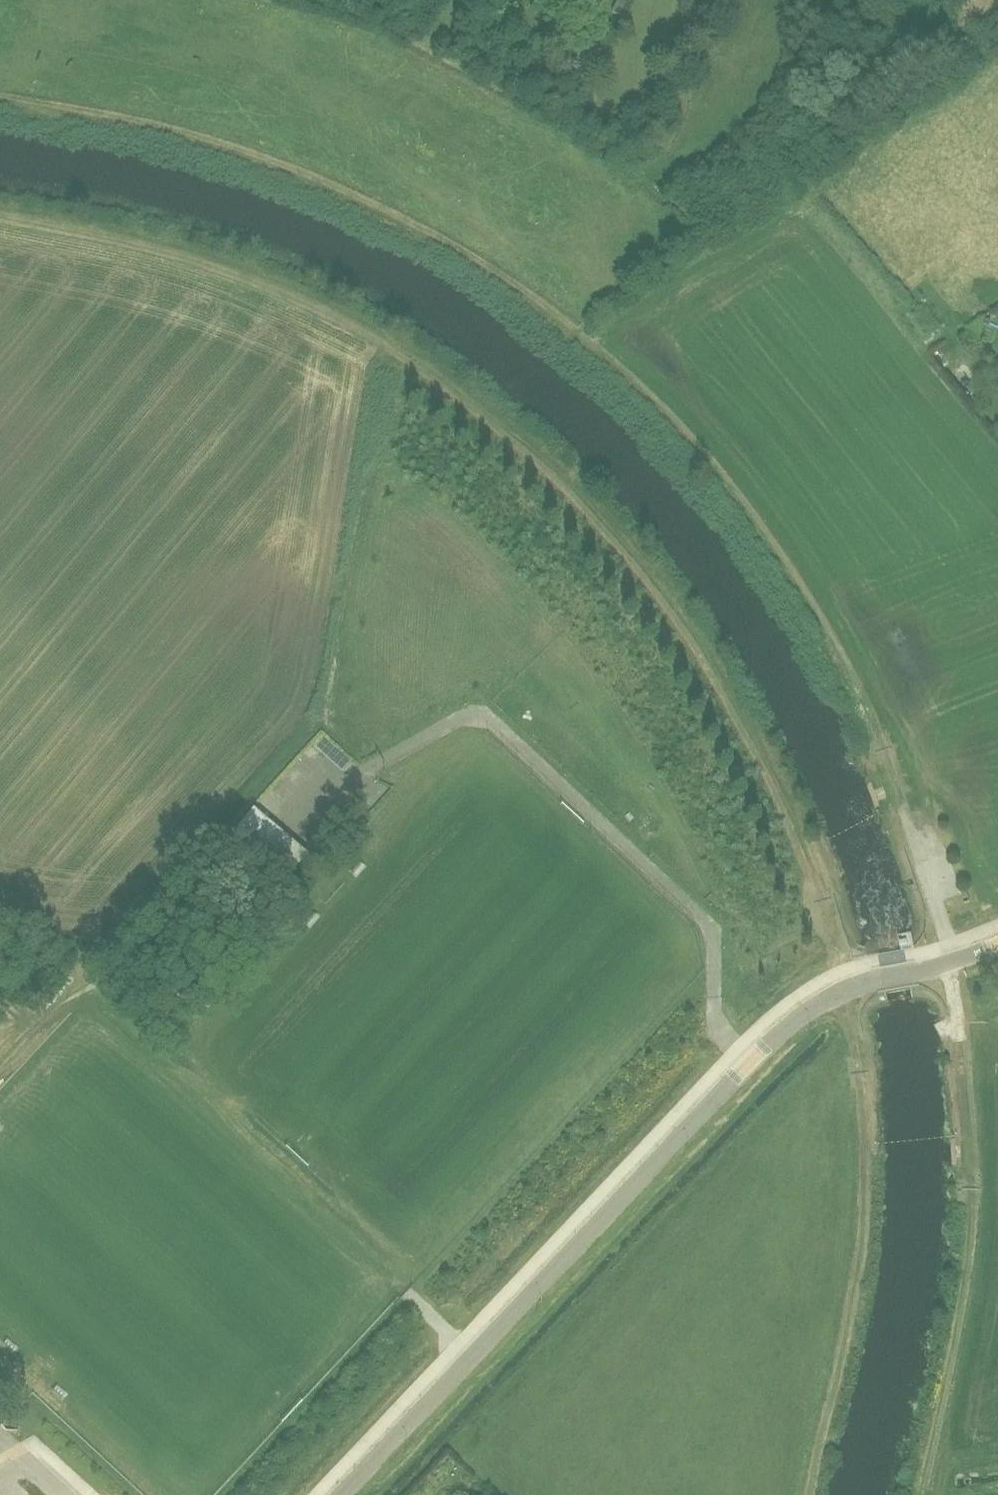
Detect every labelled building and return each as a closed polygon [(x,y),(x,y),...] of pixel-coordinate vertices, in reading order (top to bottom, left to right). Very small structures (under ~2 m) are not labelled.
[(613,9),(621,13),(626,2),(621,0),(617,0),(613,9)] [(223,848),(275,891),(295,868),(251,831),(263,816),(254,809),(223,848)]
